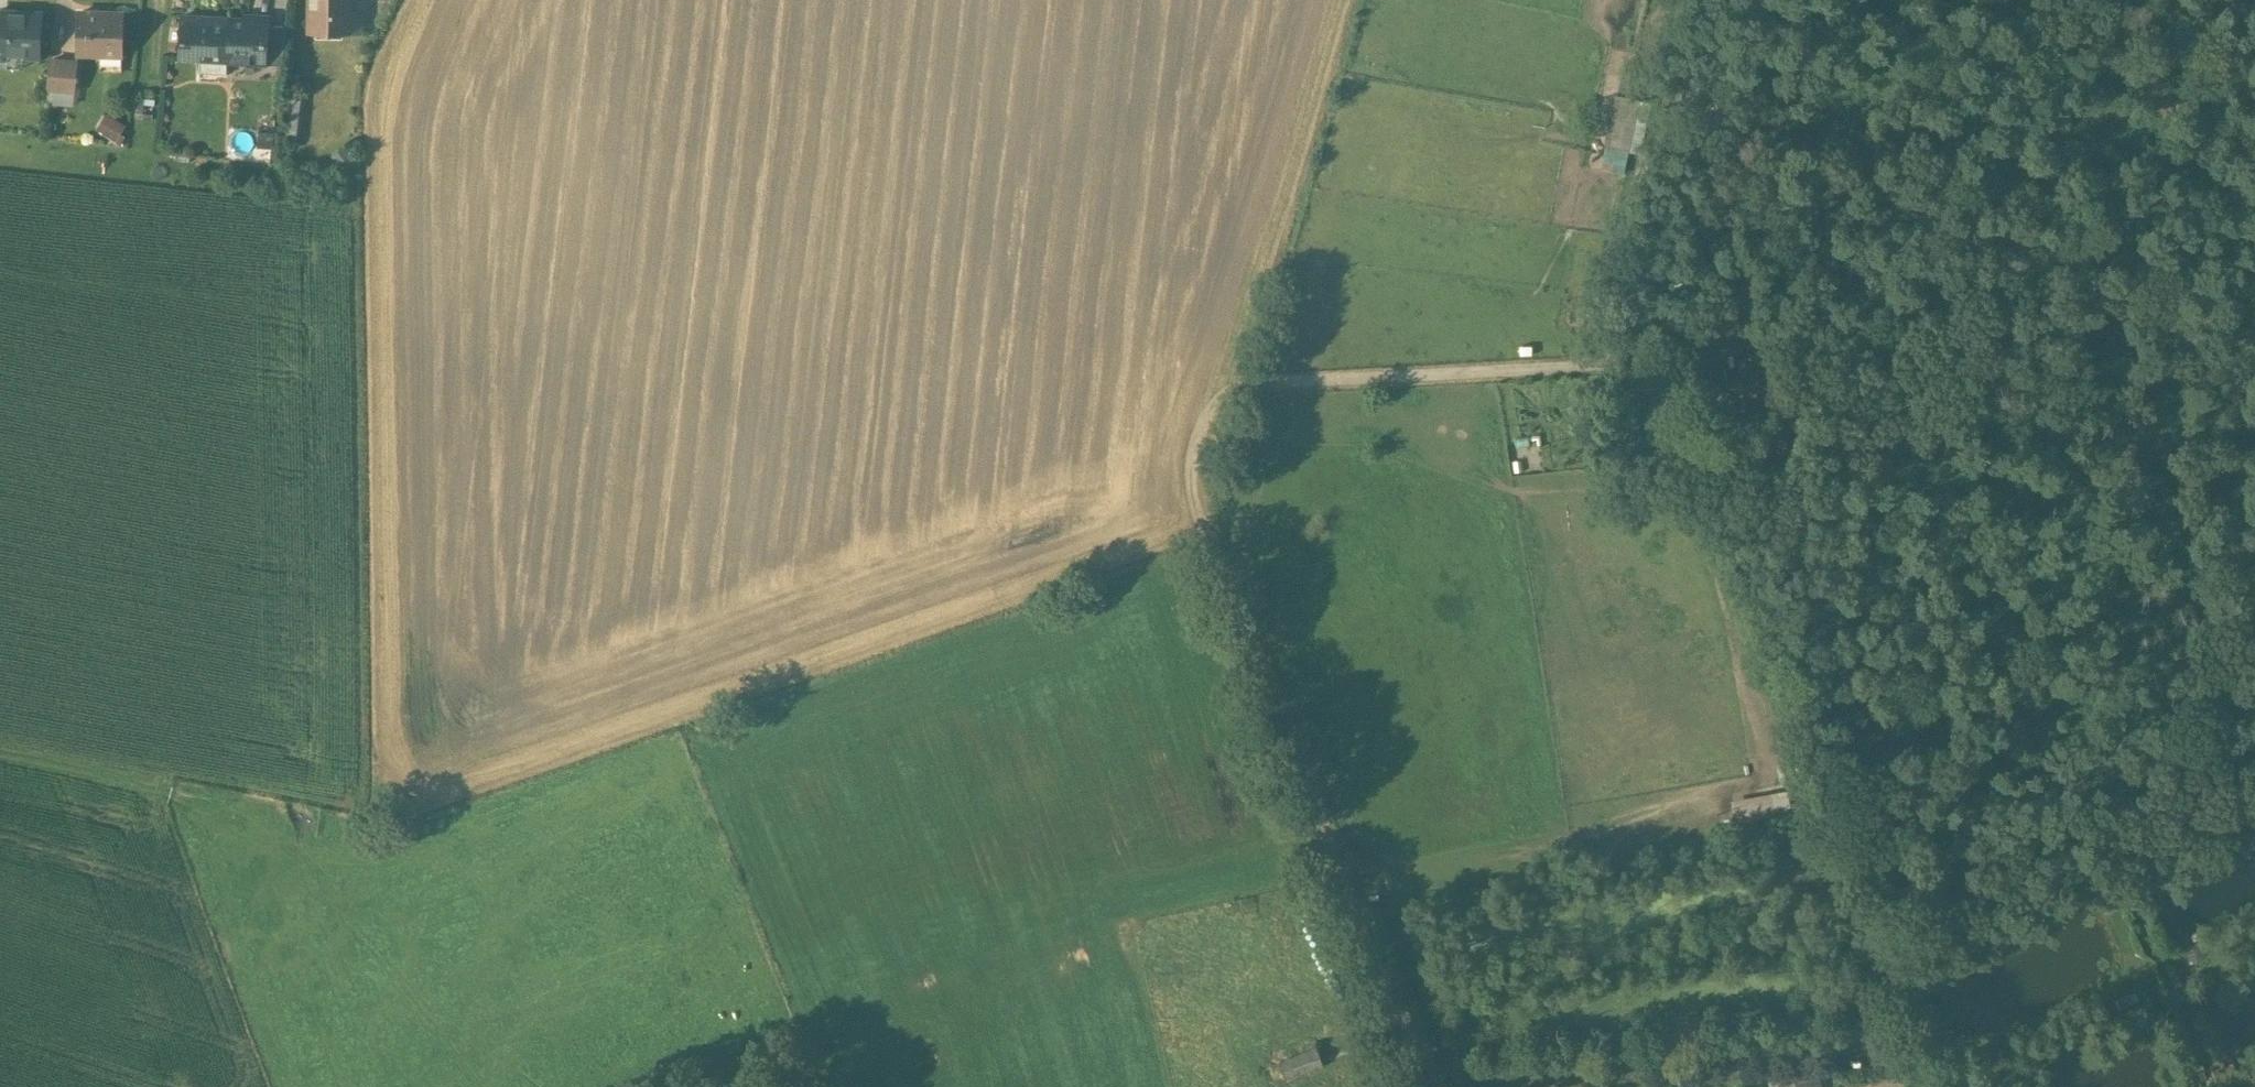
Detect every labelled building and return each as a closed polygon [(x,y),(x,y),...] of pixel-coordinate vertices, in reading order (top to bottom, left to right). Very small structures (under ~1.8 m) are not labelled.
[(309,35),(349,35),(349,0),(309,0),(309,35)] [(0,12),(0,55),(38,56),(40,13),(0,12)] [(122,14),(76,12),(75,53),(121,54),(122,14)] [(243,18),(227,18),(226,59),(263,61),(264,61),(266,23),(266,15),(243,14),(243,18)] [(208,23),(182,22),(182,16),(181,16),(179,57),(226,59),(227,18),(208,17),(208,23)] [(285,24),(266,23),(264,61),(263,61),(263,63),(281,64),(285,24)] [(76,62),(48,59),(46,88),(74,91),(76,62)] [(105,111),(95,128),(115,140),(125,122),(105,111)] [(1643,128),(1609,120),(1598,170),(1632,178),(1643,128)] [(1775,800),(1734,808),(1737,822),(1778,814),(1775,800)] [(1297,1086),(1341,1072),(1333,1049),(1289,1064),(1297,1086)] [(1824,1074),(1775,1080),(1776,1086),(1825,1086),(1824,1074)]
